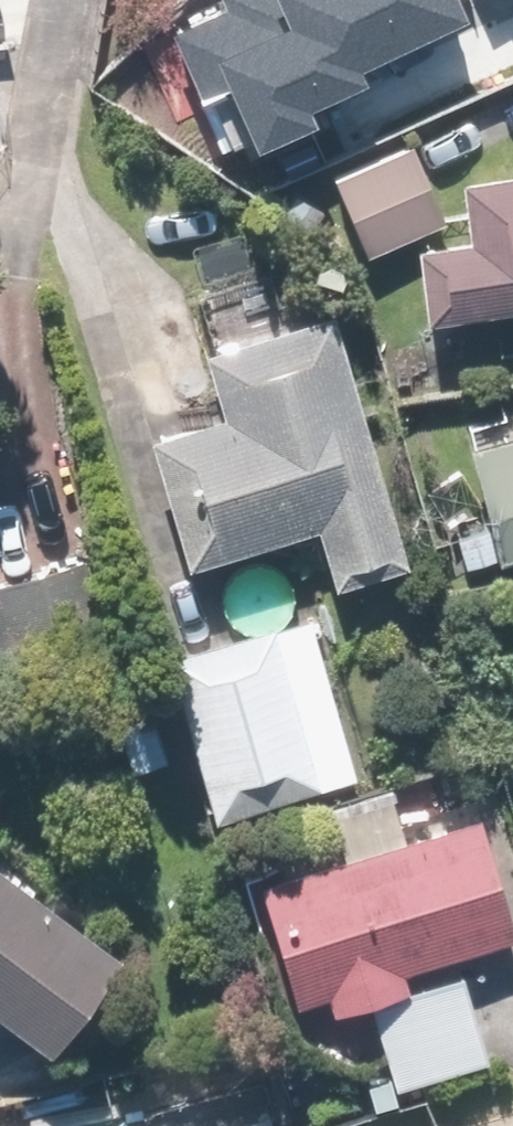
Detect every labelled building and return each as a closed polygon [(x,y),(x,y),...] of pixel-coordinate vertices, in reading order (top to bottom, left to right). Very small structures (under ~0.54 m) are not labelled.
[(206,79),(235,68),(255,118),(295,102),(287,80),(347,56),(342,43),(450,0),(193,0),(177,6),(206,79)] [(440,226),(408,145),(323,179),(355,260),(440,226)] [(409,323),(512,310),(512,177),(442,186),(449,240),(399,246),(409,323)] [(397,560),(323,313),(193,353),(214,423),(173,435),(209,554),(303,526),(320,583),(397,560)] [(456,569),(512,554),(512,435),(452,451),(471,523),(446,530),(456,569)] [(296,615),(154,657),(202,820),(344,777),(296,615)] [(311,1019),(336,1011),(393,994),(386,973),(501,938),(465,820),(242,888),(277,1005),(304,997),(311,1019)] [(0,876),(0,1030),(26,1051),(101,957),(0,876)] [(476,1062),(450,976),(393,994),(336,1011),(362,1096),(476,1062)] [(461,1125),(512,1125),(512,1115),(511,1109),(461,1125)]
